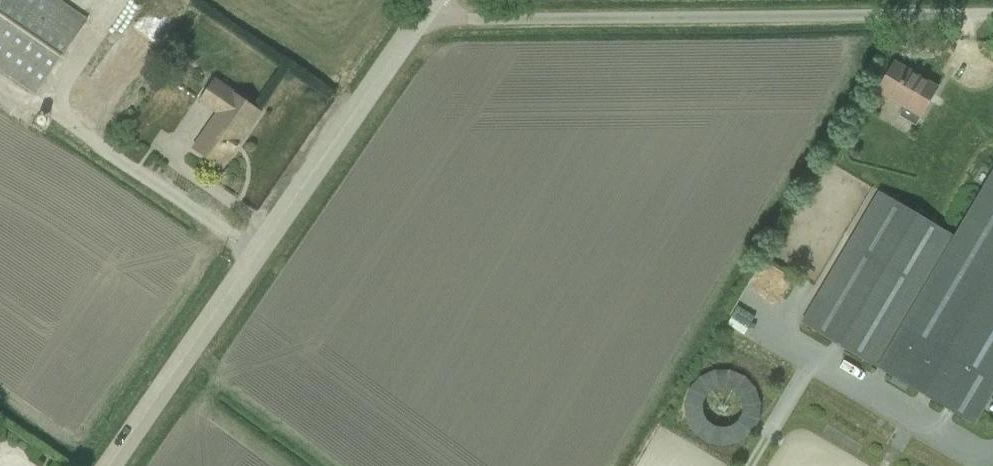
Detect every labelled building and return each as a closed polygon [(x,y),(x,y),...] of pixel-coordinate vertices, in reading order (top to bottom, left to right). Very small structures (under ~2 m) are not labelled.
[(35,96),(88,21),(57,0),(0,0),(0,72),(35,96)] [(873,91),(915,117),(935,84),(892,58),(873,91)] [(191,149),(221,171),(261,113),(214,79),(198,104),(215,115),(191,149)] [(38,122),(38,124),(39,125),(40,126),(41,127),(43,127),(44,126),(46,125),(46,124),(47,122),(47,121),(46,120),(45,118),(44,118),(42,117),(41,118),(39,118),(38,120),(38,121),(38,122)] [(975,421),(992,391),(992,158),(872,361),(975,421)] [(795,310),(871,354),(944,227),(868,183),(795,310)]
